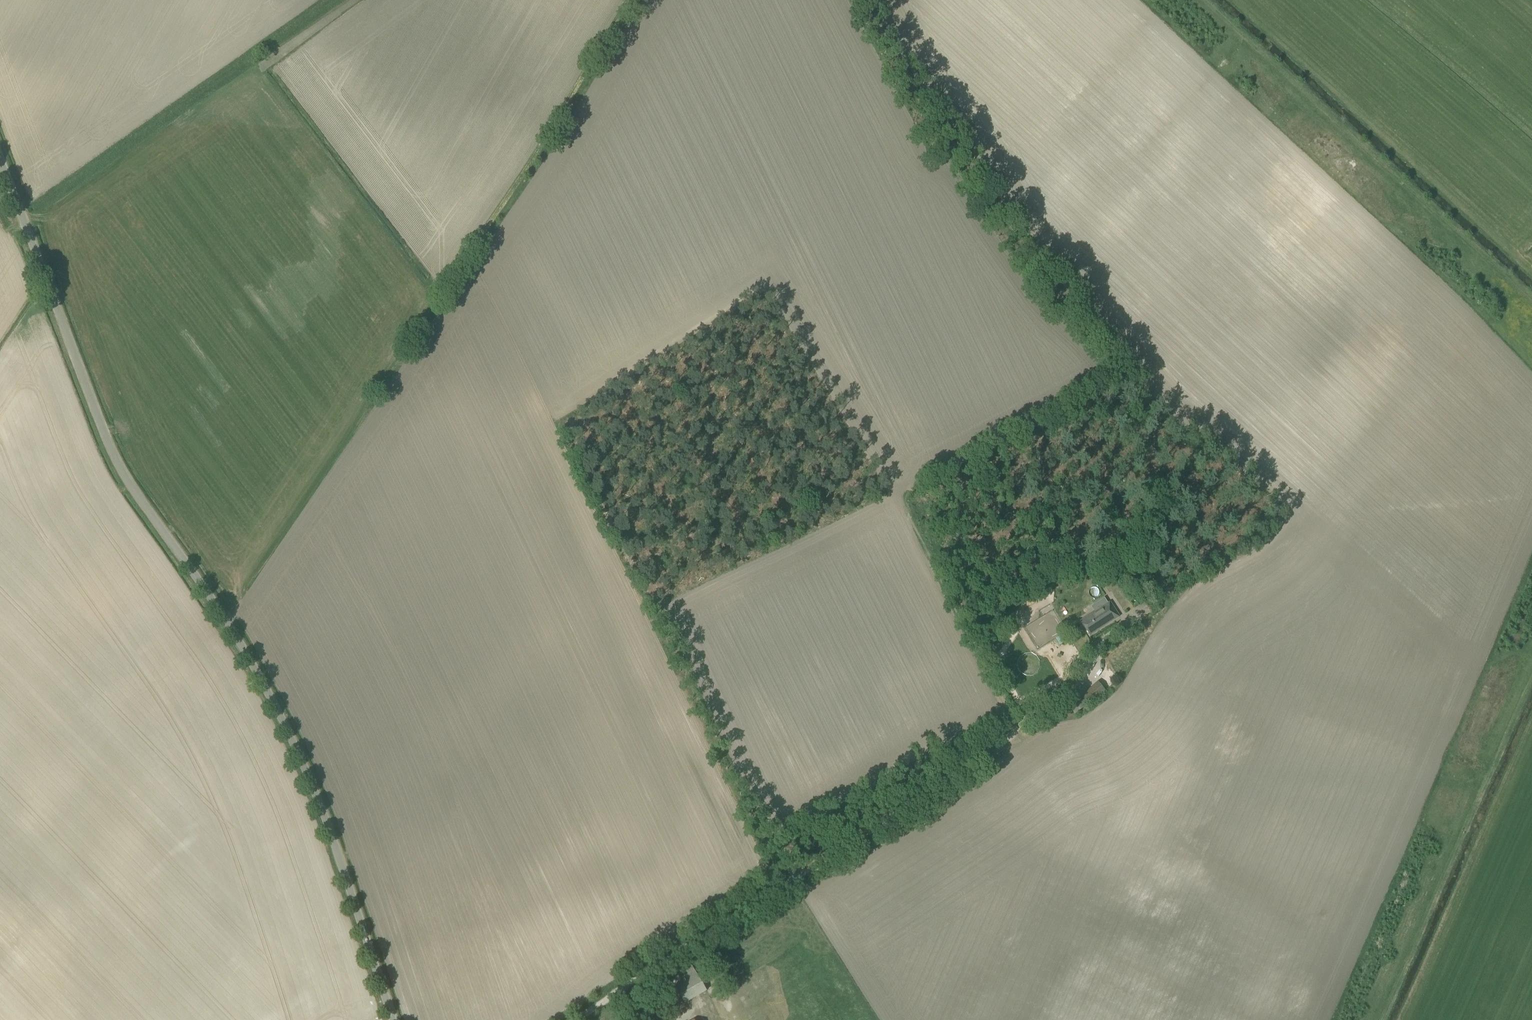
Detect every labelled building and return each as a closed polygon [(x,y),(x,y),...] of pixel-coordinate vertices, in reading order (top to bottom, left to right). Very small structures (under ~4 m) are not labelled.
[(1103,570),(1102,573),(1110,577),(1111,575),(1117,563),(1109,559),(1103,570)] [(1038,587),(1032,593),(1033,594),(1036,598),(1042,593),(1039,588),(1038,587)] [(1080,622),(1089,636),(1119,617),(1110,602),(1080,622)] [(1074,702),(1080,710),(1104,691),(1098,683),(1074,702)] [(684,1004),(704,992),(693,971),(672,982),(684,1004)]
